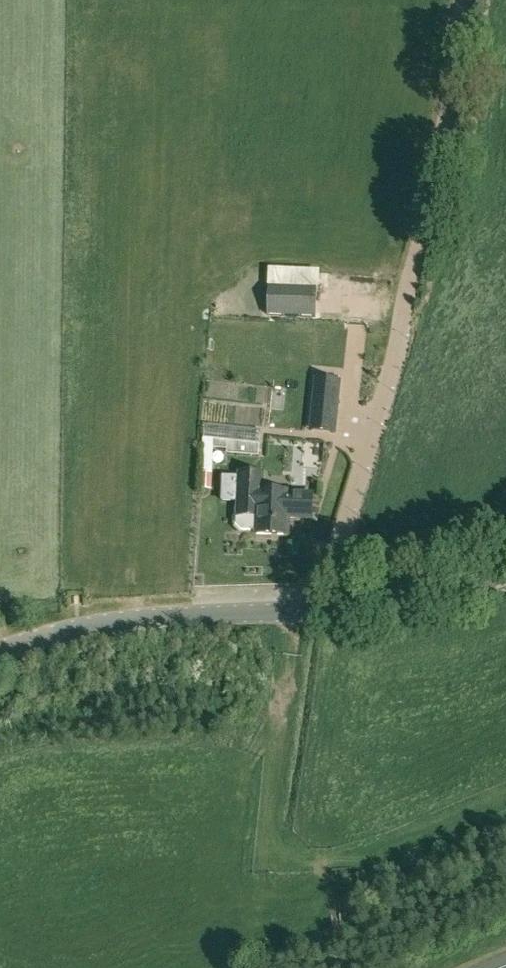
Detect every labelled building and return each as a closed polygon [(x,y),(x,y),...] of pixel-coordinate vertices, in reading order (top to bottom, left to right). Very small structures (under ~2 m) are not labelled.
[(269,286),(268,314),(316,316),(317,288),(269,286)] [(316,379),(310,431),(334,433),(340,381),(316,379)] [(224,474),(223,500),(239,501),(238,515),(237,515),(237,524),(243,531),(257,531),(257,535),(288,536),(289,516),(310,517),(310,493),(262,491),(263,473),(240,472),(240,475),(224,474)] [(213,474),(202,473),(201,490),(213,491),(213,474)]
